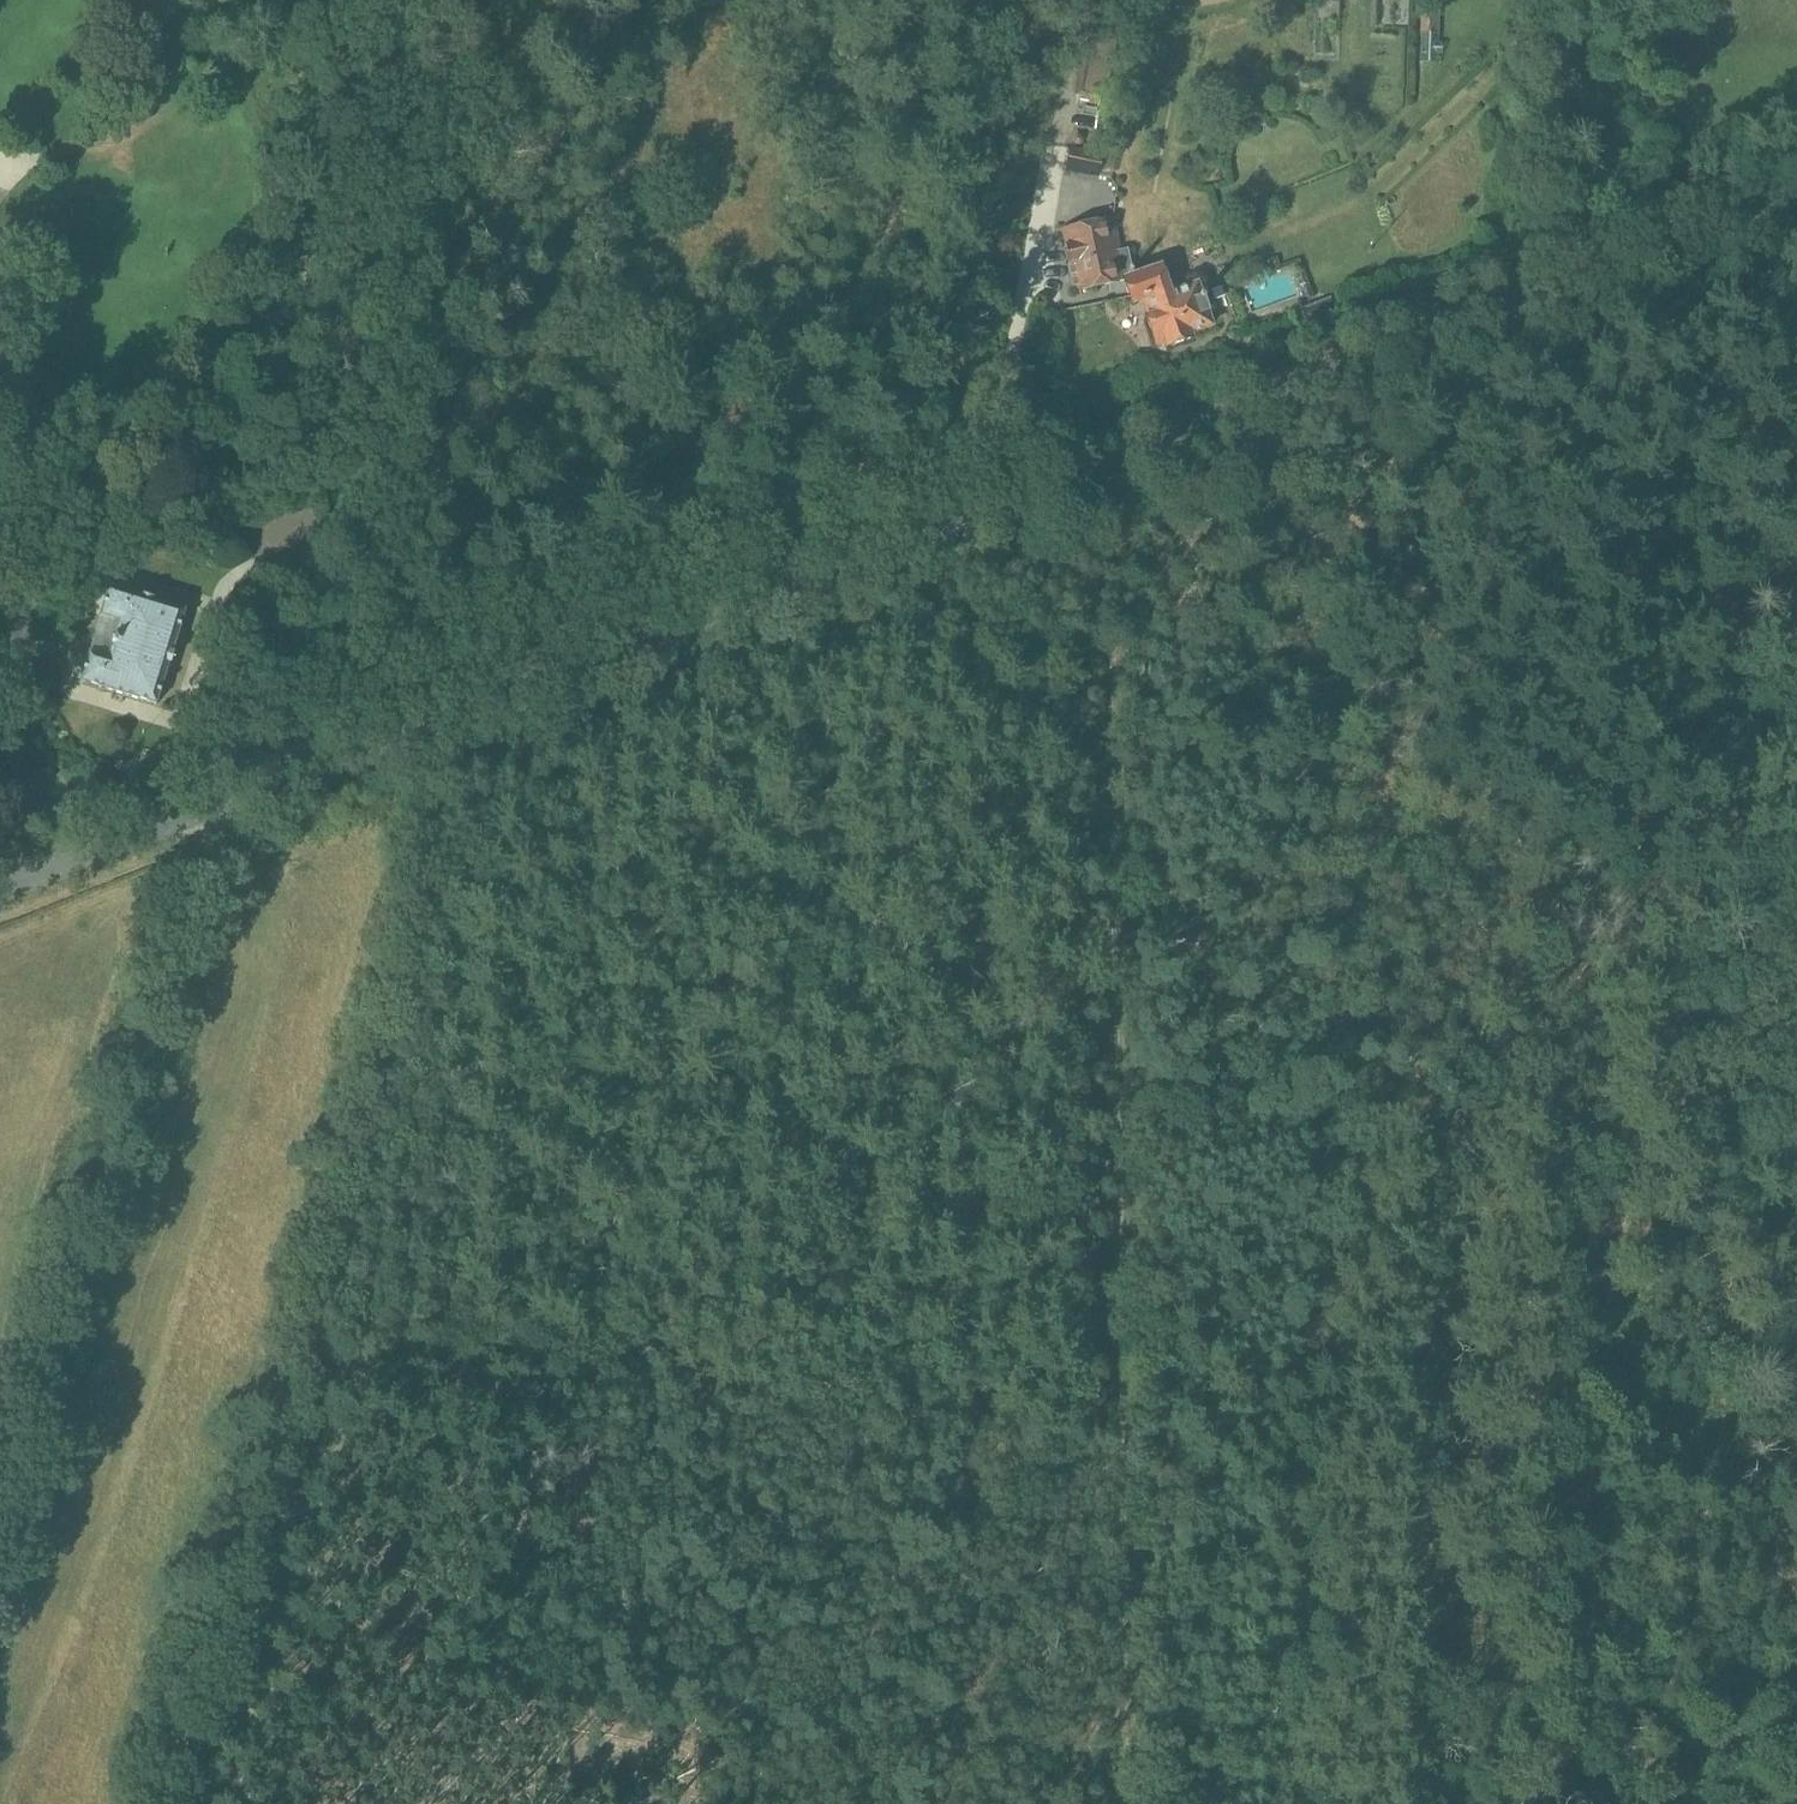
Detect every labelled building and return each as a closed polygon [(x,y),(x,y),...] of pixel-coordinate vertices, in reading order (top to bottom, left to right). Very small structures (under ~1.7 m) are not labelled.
[(1422,15),(1422,33),(1435,34),(1435,15),(1422,15)] [(1422,42),(1421,63),(1439,63),(1439,54),(1442,54),(1442,42),(1422,42)] [(1103,155),(1070,149),(1065,172),(1099,179),(1103,155)] [(1140,302),(1157,346),(1165,343),(1167,347),(1192,338),(1191,334),(1213,326),(1197,282),(1172,291),(1162,265),(1134,276),(1129,249),(1123,250),(1121,240),(1136,237),(1131,217),(1117,220),(1116,218),(1062,229),(1076,292),(1124,281),(1131,304),(1140,302)] [(157,704),(178,638),(186,610),(111,587),(102,616),(120,622),(109,658),(93,653),(84,681),(157,704)]
